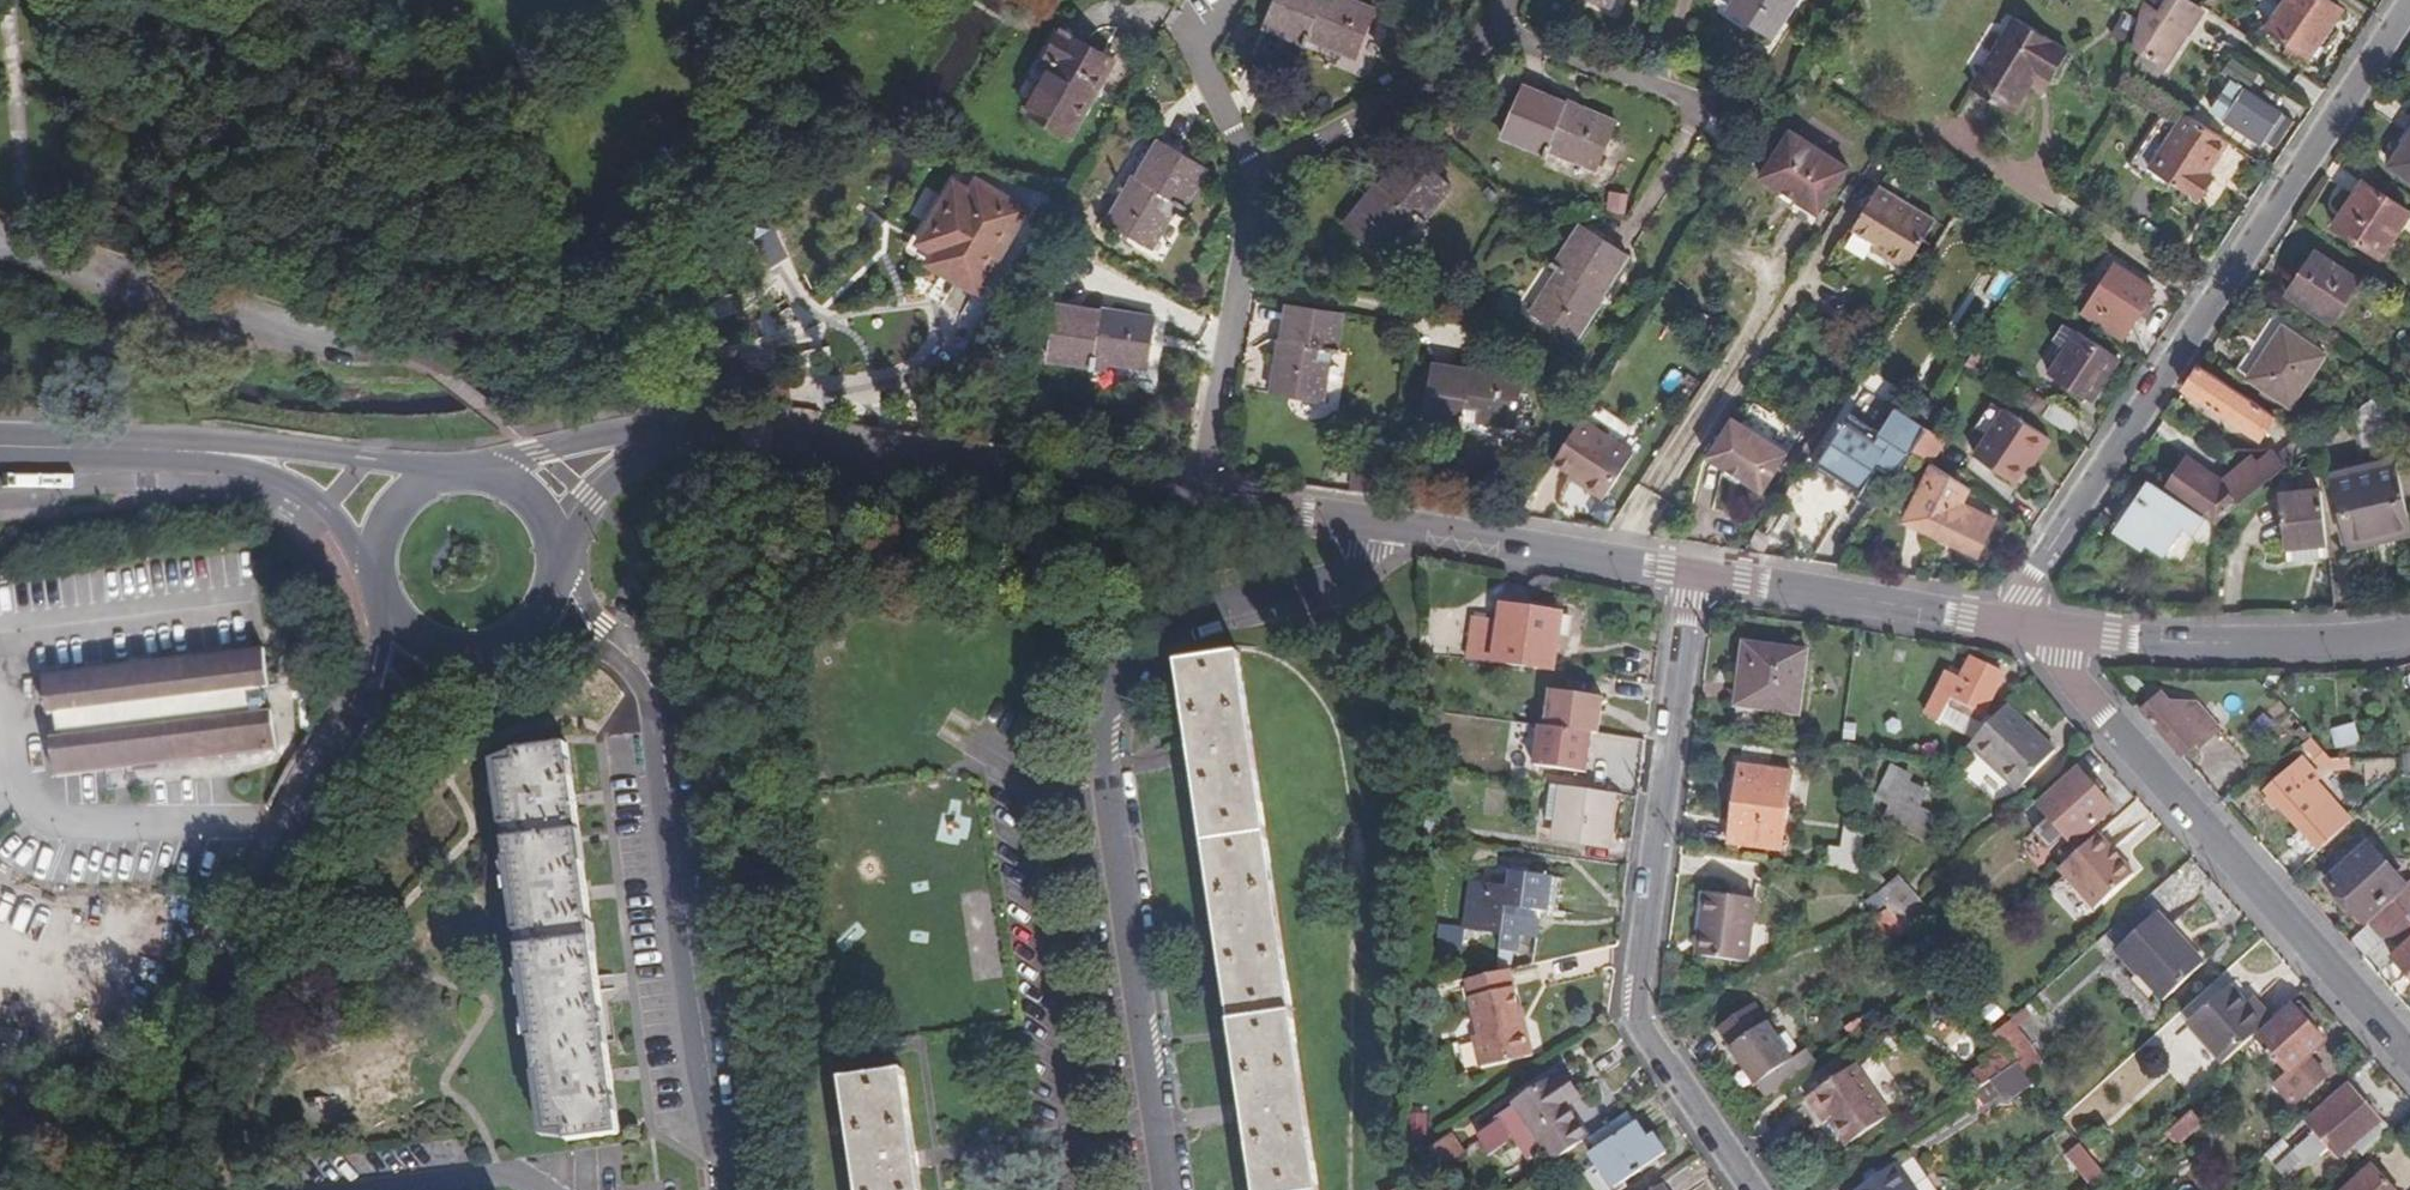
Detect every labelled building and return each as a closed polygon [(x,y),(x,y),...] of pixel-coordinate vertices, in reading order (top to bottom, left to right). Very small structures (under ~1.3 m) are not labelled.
[(1267,20),(1306,39),(1314,22),(1327,27),(1325,35),(1359,52),(1380,7),(1364,0),(1277,0),(1267,20)] [(1733,14),(1776,40),(1802,0),(1741,0),(1733,14)] [(2073,12),(2082,0),(2056,0),(2073,12)] [(2142,12),(2134,48),(2152,59),(2165,68),(2205,8),(2193,0),(2166,0),(2156,15),(2143,7),(2142,12)] [(2342,11),(2325,0),(2287,0),(2267,31),(2289,45),(2283,54),(2300,65),(2306,57),(2309,59),(2342,11)] [(2014,111),(2028,89),(2024,86),(2030,77),(2036,68),(2054,79),(2071,53),(2053,42),(2054,39),(2017,16),(1974,86),(2014,111)] [(1249,75),(1269,79),(1278,36),(1259,32),(1249,75)] [(1102,81),(1052,51),(1036,75),(1044,80),(1014,129),(1057,155),(1102,81)] [(2224,69),(2249,87),(2257,74),(2232,57),(2224,69)] [(2151,88),(2165,68),(2152,59),(2139,79),(2151,88)] [(2024,86),(2028,89),(2034,80),(2030,77),(2024,86)] [(2216,112),(2262,143),(2269,132),(2286,143),(2299,123),(2235,82),(2216,112)] [(1525,85),(1504,135),(1549,154),(1556,138),(1570,144),(1566,153),(1601,168),(1620,123),(1578,104),(1577,108),(1525,85)] [(2226,138),(2189,114),(2180,128),(2165,118),(2131,168),(2146,177),(2151,169),(2171,182),(2203,203),(2218,180),(2212,175),(2205,171),(2226,138)] [(1759,177),(1781,191),(1794,199),(1796,201),(1791,211),(1811,223),(1847,166),(1789,130),(1759,177)] [(1209,165),(1161,136),(1134,179),(1138,182),(1113,218),(1150,241),(1170,210),(1163,203),(1169,195),(1185,204),(1209,165)] [(2233,143),(2226,138),(2205,171),(2212,175),(2233,143)] [(2409,144),(2392,167),(2409,180),(2409,145),(2409,144)] [(1597,184),(1613,191),(1627,157),(1611,150),(1597,184)] [(1421,217),(1450,185),(1409,151),(1377,189),(1374,186),(1344,219),(1382,253),(1407,223),(1398,216),(1406,205),(1421,217)] [(2151,169),(2146,177),(2166,190),(2171,182),(2151,169)] [(2382,262),(2409,219),(2409,215),(2364,185),(2334,230),(2382,262)] [(1888,248),(1884,255),(1906,269),(1936,221),(1880,186),(1854,227),(1876,240),(1888,248)] [(1631,215),(1634,194),(1613,191),(1611,213),(1631,215)] [(1794,199),(1781,191),(1776,199),(1789,207),(1794,199)] [(1012,231),(962,202),(956,213),(939,204),(897,273),(963,311),(1012,231)] [(1627,256),(1584,228),(1555,268),(1573,279),(1565,290),(1557,285),(1536,317),(1577,343),(1600,306),(1596,303),(1627,256)] [(1872,248),(1884,255),(1888,248),(1876,240),(1872,248)] [(2291,297),(2334,326),(2359,285),(2317,257),(2291,297)] [(2116,264),(2082,316),(2119,341),(2139,310),(2148,297),(2154,288),(2116,264)] [(2148,297),(2139,310),(2151,318),(2159,305),(2148,297)] [(1109,307),(1056,300),(1050,356),(1091,359),(1093,345),(1109,346),(1109,355),(1148,359),(1153,313),(1109,309),(1109,307)] [(1342,311),(1289,304),(1283,348),(1275,348),(1269,391),(1320,399),(1326,362),(1315,360),(1318,348),(1335,350),(1342,311)] [(2051,375),(2088,399),(2102,376),(2109,380),(2121,362),(2066,326),(2055,343),(2067,351),(2051,375)] [(2250,382),(2293,410),(2329,357),(2286,329),(2250,382)] [(1990,351),(1981,344),(1969,363),(1977,368),(1990,351)] [(1475,372),(1432,363),(1423,417),(1462,423),(1464,405),(1478,408),(1477,417),(1517,422),(1525,375),(1476,367),(1475,372)] [(2264,441),(2278,419),(2201,369),(2186,391),(2264,441)] [(2102,376),(2088,399),(2094,403),(2109,380),(2102,376)] [(2382,395),(2357,416),(2366,457),(2394,453),(2382,395)] [(2045,416),(2073,436),(2082,421),(2054,402),(2045,416)] [(1991,435),(2007,410),(1995,403),(1979,428),(1991,435)] [(2053,438),(2007,410),(1991,435),(1977,456),(2019,484),(2031,466),(2039,453),(2042,456),(2053,438)] [(1931,426),(1912,414),(1897,440),(1915,452),(1931,426)] [(1730,418),(1707,455),(1728,469),(1729,466),(1749,479),(1748,482),(1764,492),(1788,455),(1730,418)] [(1869,489),(1886,500),(1904,470),(1862,444),(1869,432),(1849,419),(1822,464),(1867,492),(1869,489)] [(1581,420),(1553,463),(1571,475),(1583,483),(1581,485),(1603,500),(1633,454),(1581,420)] [(1931,426),(1915,452),(1932,463),(1948,439),(1931,426)] [(2299,462),(2284,445),(2269,457),(2265,452),(2225,483),(2191,461),(2181,478),(2190,485),(2180,500),(2204,517),(2219,526),(2299,462)] [(2035,468),(2042,456),(2039,453),(2031,466),(2035,468)] [(1963,505),(1971,490),(1934,465),(1910,503),(1958,536),(1951,546),(1971,560),(1993,526),(1963,505)] [(2397,465),(2335,476),(2349,548),(2409,536),(2409,529),(2397,465)] [(1729,466),(1728,469),(1748,482),(1749,479),(1729,466)] [(1355,494),(1391,498),(1394,474),(1358,469),(1355,494)] [(1583,483),(1571,475),(1569,477),(1581,485),(1583,483)] [(2190,485),(2181,478),(2171,494),(2180,500),(2190,485)] [(2171,494),(2154,483),(2120,533),(2143,549),(2147,543),(2164,556),(2184,527),(2193,533),(2204,517),(2180,500),(2171,494)] [(2332,566),(2324,494),(2284,498),(2291,571),(2332,566)] [(1903,513),(1951,546),(1958,536),(1910,503),(1903,513)] [(1475,623),(1471,661),(1549,671),(1554,671),(1561,615),(1503,608),(1501,627),(1475,623)] [(1742,708),(1799,716),(1808,653),(1745,645),(1742,669),(1748,669),(1742,708)] [(104,772),(277,751),(273,713),(265,713),(264,707),(268,706),(267,694),(263,694),(263,688),(270,687),(265,650),(45,676),(50,715),(59,715),(62,738),(54,739),(58,777),(104,772)] [(1240,655),(1177,665),(1192,763),(1198,807),(1242,1100),(1246,1121),(1252,1164),(1256,1189),(1319,1189),(1240,655)] [(1929,718),(1941,725),(1949,708),(1981,724),(2004,678),(1972,662),(1962,681),(1949,675),(1929,718)] [(1598,734),(1603,698),(1551,691),(1546,727),(1592,733),(1598,734)] [(2164,691),(2159,696),(2165,703),(2171,699),(2164,691)] [(2159,696),(2143,709),(2183,754),(2198,741),(2201,744),(2221,727),(2199,702),(2171,699),(2165,703),(2159,696)] [(2004,708),(1968,749),(1988,765),(1993,761),(2022,787),(2055,753),(2004,708)] [(1587,773),(1592,733),(1546,727),(1540,727),(1535,766),(1587,773)] [(2353,727),(2331,733),(2336,749),(2358,743),(2353,727)] [(2331,761),(2312,739),(2306,743),(2311,753),(2324,769),(2334,761),(2331,761)] [(558,1128),(559,1140),(618,1131),(611,1082),(564,742),(507,749),(508,762),(497,764),(504,815),(499,815),(504,853),(509,853),(518,923),(514,923),(519,964),(524,964),(533,1035),(529,1036),(534,1073),(539,1071),(545,1129),(558,1128)] [(1790,765),(1792,751),(1780,750),(1778,764),(1790,765)] [(2315,778),(2320,773),(2308,758),(2303,762),(2301,761),(2267,790),(2323,850),(2357,822),(2315,778)] [(1918,806),(1926,791),(1906,781),(1910,773),(1894,765),(1878,796),(1893,805),(1885,819),(1906,829),(1918,806)] [(1723,842),(1782,850),(1791,775),(1734,767),(1723,842)] [(2077,770),(2036,807),(2048,820),(2034,833),(2049,849),(2063,837),(2071,845),(2112,807),(2077,770)] [(1558,822),(1563,786),(1551,791),(1547,819),(1558,822)] [(1614,793),(1563,786),(1558,822),(1556,841),(1606,848),(1614,793)] [(1936,815),(1918,806),(1906,829),(1904,832),(1923,843),(1936,815)] [(1854,874),(1860,875),(1867,830),(1844,827),(1841,848),(1829,848),(1826,870),(1854,874)] [(2132,875),(2096,834),(2057,869),(2093,910),(2132,875)] [(2409,919),(2409,882),(2407,885),(2370,843),(2329,880),(2366,922),(2369,920),(2373,924),(2352,943),(2365,958),(2387,940),(2393,934),(2409,919)] [(1550,911),(1554,876),(1530,874),(1530,869),(1512,867),(1510,879),(1494,877),(1493,886),(1472,884),(1467,922),(1487,925),(1487,935),(1504,938),(1503,953),(1518,954),(1520,936),(1538,938),(1541,920),(1534,918),(1537,909),(1550,911)] [(1867,869),(1860,875),(1875,894),(1888,910),(1897,920),(1918,902),(1898,880),(1886,890),(1867,869)] [(1700,956),(1746,962),(1755,899),(1706,892),(1702,920),(1705,921),(1700,956)] [(1888,910),(1875,894),(1865,902),(1875,916),(1888,910)] [(1897,920),(1888,910),(1875,916),(1866,921),(1886,945),(1904,930),(1897,920)] [(2118,952),(2162,1002),(2203,965),(2158,915),(2118,952)] [(2393,934),(2404,949),(2395,958),(2409,975),(2409,919),(2393,934)] [(1462,949),(1465,929),(1439,926),(1437,956),(1450,958),(1452,948),(1462,949)] [(1523,1027),(1510,971),(1467,982),(1480,1037),(1474,1038),(1481,1069),(1533,1056),(1527,1026),(1523,1027)] [(2224,1062),(2273,1019),(2254,999),(2247,1005),(2230,986),(2190,1023),(2224,1062)] [(1980,1013),(1991,1026),(2004,1014),(1993,1001),(1980,1013)] [(1753,1005),(1718,1029),(1766,1099),(1802,1074),(1792,1060),(1753,1005)] [(2273,1088),(2287,1103),(2318,1075),(2303,1059),(2323,1041),(2293,1007),(2258,1039),(2289,1074),(2273,1088)] [(2028,1015),(2023,1009),(2009,1022),(2014,1027),(2028,1015)] [(1882,1019),(1876,1010),(1861,1018),(1868,1029),(1882,1019)] [(2009,1022),(1992,1038),(1999,1046),(2014,1064),(2029,1083),(2047,1069),(2014,1027),(2009,1022)] [(1962,1078),(1972,1093),(1993,1078),(2014,1064),(1999,1046),(1980,1058),(1984,1064),(1962,1078)] [(1792,1060),(1802,1074),(1815,1065),(1806,1050),(1792,1060)] [(2029,1083),(2014,1064),(1993,1078),(2008,1100),(2029,1083)] [(1836,1116),(1853,1142),(1889,1117),(1854,1066),(1836,1078),(1821,1089),(1800,1104),(1818,1130),(1831,1121),(1836,1116)] [(902,1070),(839,1080),(856,1189),(920,1189),(902,1070)] [(1821,1089),(1836,1078),(1832,1072),(1817,1083),(1821,1089)] [(1582,1142),(1587,1139),(1565,1107),(1578,1098),(1561,1073),(1497,1116),(1500,1121),(1475,1137),(1487,1155),(1512,1139),(1528,1163),(1547,1150),(1555,1161),(1569,1151),(1582,1142)] [(2316,1134),(2295,1153),(2283,1140),(2266,1155),(2275,1167),(2275,1168),(2285,1180),(2302,1163),(2304,1165),(2325,1145),(2338,1160),(2353,1146),(2363,1156),(2390,1132),(2347,1086),(2306,1123),(2316,1134)] [(1646,1138),(1628,1111),(1587,1139),(1582,1142),(1614,1188),(1664,1153),(1652,1134),(1646,1138)] [(2193,1113),(2168,1136),(2178,1147),(2202,1124),(2193,1113)] [(1848,1146),(1853,1142),(1836,1116),(1831,1121),(1848,1146)] [(1409,1136),(1425,1136),(1426,1119),(1409,1118),(1409,1136)] [(1450,1136),(1418,1159),(1428,1173),(1460,1151),(1450,1136)] [(2108,1181),(2103,1173),(2080,1146),(2067,1155),(2088,1182),(2076,1189),(2094,1189),(2108,1181)] [(1896,1166),(1859,1189),(1912,1189),(1896,1166)] [(2371,1167),(2347,1189),(2393,1189),(2371,1167)]
